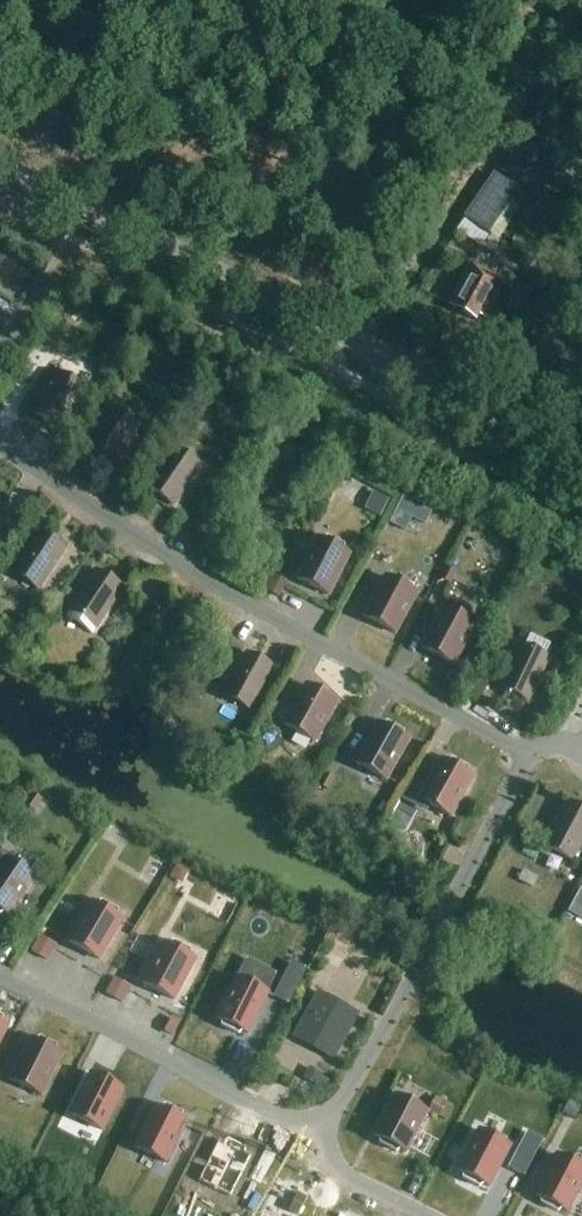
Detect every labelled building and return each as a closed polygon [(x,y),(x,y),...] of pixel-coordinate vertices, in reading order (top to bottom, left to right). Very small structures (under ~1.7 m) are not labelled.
[(524,188),(547,156),(525,140),(502,172),(524,188)] [(503,237),(530,195),(495,173),(468,215),(503,237)] [(483,318),(503,282),(471,264),(448,305),(475,320),(478,315),(483,318)] [(540,275),(535,286),(536,286),(552,295),(558,284),(541,276),(540,275)] [(57,429),(83,389),(58,372),(32,412),(57,429)] [(112,464),(139,425),(113,408),(87,447),(112,464)] [(57,462),(66,448),(57,442),(47,455),(57,462)] [(173,505),(199,466),(174,448),(147,488),(173,505)] [(73,473),(82,459),(71,452),(62,465),(73,473)] [(132,514),(142,500),(132,493),(122,507),(132,514)] [(377,494),(368,511),(380,518),(389,500),(377,494)] [(37,527),(51,505),(41,500),(28,521),(37,527)] [(38,589),(64,549),(38,533),(12,572),(38,589)] [(344,547),(327,538),(322,541),(317,538),(296,579),(328,596),(349,555),(344,552),(344,547)] [(102,560),(111,546),(101,540),(92,554),(102,560)] [(13,559),(0,554),(0,594),(13,559)] [(448,588),(455,575),(443,569),(437,582),(448,588)] [(91,634),(122,588),(96,571),(66,617),(91,634)] [(287,584),(273,577),(271,581),(263,577),(257,589),(279,600),(287,584)] [(395,634),(416,594),(385,577),(363,617),(395,634)] [(453,666),(475,625),(443,608),(421,649),(453,666)] [(487,657),(506,666),(512,653),(493,645),(487,657)] [(527,701),(548,658),(521,645),(500,688),(527,701)] [(285,648),(276,663),(286,668),(295,654),(285,648)] [(250,710),(273,668),(246,653),(223,695),(250,710)] [(479,700),(487,685),(477,679),(469,695),(479,700)] [(314,743),(337,703),(305,685),(293,707),(276,698),(268,712),(285,722),(283,725),(314,743)] [(382,726),(377,724),(354,763),(385,781),(408,741),(403,738),(403,733),(387,724),(382,726)] [(469,768),(453,759),(448,762),(442,759),(420,799),(451,817),(474,777),(469,774),(469,768)] [(324,773),(317,785),(328,791),(335,779),(324,773)] [(34,812),(42,801),(31,794),(24,805),(34,812)] [(399,802),(387,823),(405,832),(416,812),(399,802)] [(581,841),(581,812),(567,804),(545,846),(572,860),(581,841)] [(501,854),(521,871),(546,843),(526,826),(501,854)] [(35,879),(5,858),(0,866),(0,915),(4,913),(9,916),(35,879)] [(68,942),(99,960),(122,921),(117,918),(117,913),(101,903),(96,906),(91,903),(68,942)] [(38,940),(32,951),(46,960),(53,949),(38,940)] [(142,983),(173,1000),(195,961),(190,958),(190,952),(173,943),(169,946),(164,943),(142,983)] [(392,971),(397,963),(396,962),(390,958),(389,959),(385,966),(385,967),(392,971)] [(236,976),(230,973),(210,1014),(215,1016),(216,1022),(232,1031),(238,1027),(243,1030),(263,989),(236,976)] [(283,980),(274,998),(287,1004),(296,987),(283,980)] [(113,982),(106,994),(121,1002),(128,991),(113,982)] [(333,1060),(354,1021),(359,1013),(318,991),(293,1038),(333,1060)] [(44,1096),(65,1054),(30,1036),(9,1078),(44,1096)] [(309,1067),(303,1078),(319,1086),(322,1081),(324,1077),(325,1075),(309,1067)] [(70,1115),(102,1131),(122,1090),(90,1074),(70,1115)] [(322,1081),(319,1086),(325,1089),(330,1080),(324,1077),(322,1081)] [(428,1112),(428,1111),(396,1095),(376,1135),(381,1137),(381,1143),(397,1152),(402,1149),(407,1152),(428,1112)] [(428,1111),(428,1112),(439,1118),(440,1117),(446,1120),(453,1108),(436,1098),(428,1111)] [(569,1104),(563,1115),(574,1120),(580,1110),(569,1104)] [(134,1148),(166,1164),(187,1123),(181,1121),(181,1115),(165,1107),(160,1110),(155,1107),(134,1148)] [(483,1185),(489,1188),(510,1147),(478,1130),(457,1171),(462,1174),(462,1179),(479,1188),(483,1185)] [(540,1204),(557,1213),(561,1210),(567,1213),(581,1183),(581,1169),(556,1155),(535,1196),(540,1199),(540,1204)]
